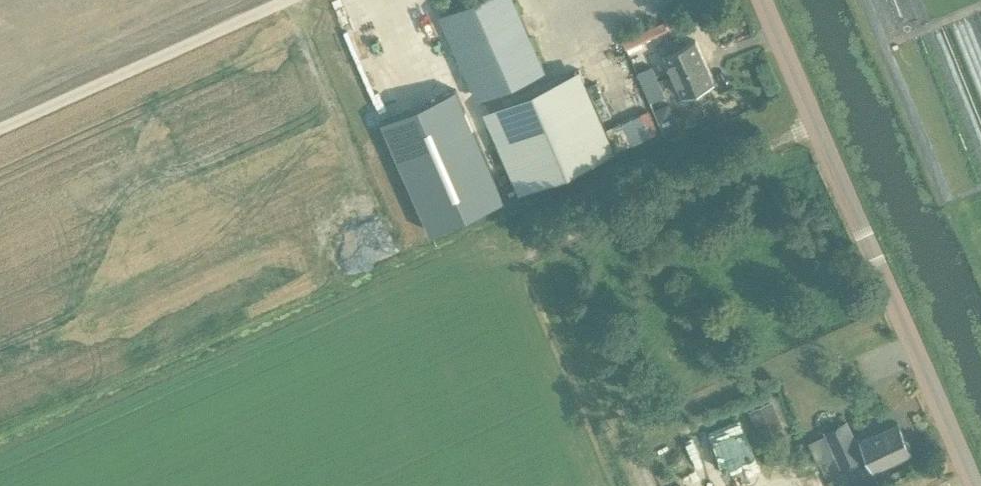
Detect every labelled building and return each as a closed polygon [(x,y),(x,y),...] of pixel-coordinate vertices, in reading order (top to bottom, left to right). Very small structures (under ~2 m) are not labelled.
[(493,92),(545,69),(515,0),(471,0),(440,13),(478,99),(493,92)] [(663,21),(622,40),(626,49),(667,30),(663,21)] [(673,74),(705,60),(696,40),(681,46),(677,37),(660,44),(673,74)] [(714,81),(705,61),(705,60),(673,74),(682,95),(714,81)] [(643,87),(659,80),(653,65),(637,72),(643,87)] [(649,101),(650,101),(665,94),(659,80),(643,87),(649,101)] [(585,83),(487,126),(516,193),(615,150),(585,83)] [(450,91),(377,124),(425,233),(498,201),(450,91)] [(668,105),(654,110),(660,125),(670,120),(673,115),(668,105)] [(760,435),(785,426),(773,400),(750,410),(760,435)] [(898,423),(860,439),(860,438),(855,440),(846,421),(827,430),(842,465),(867,454),(873,469),(911,453),(898,423)]
